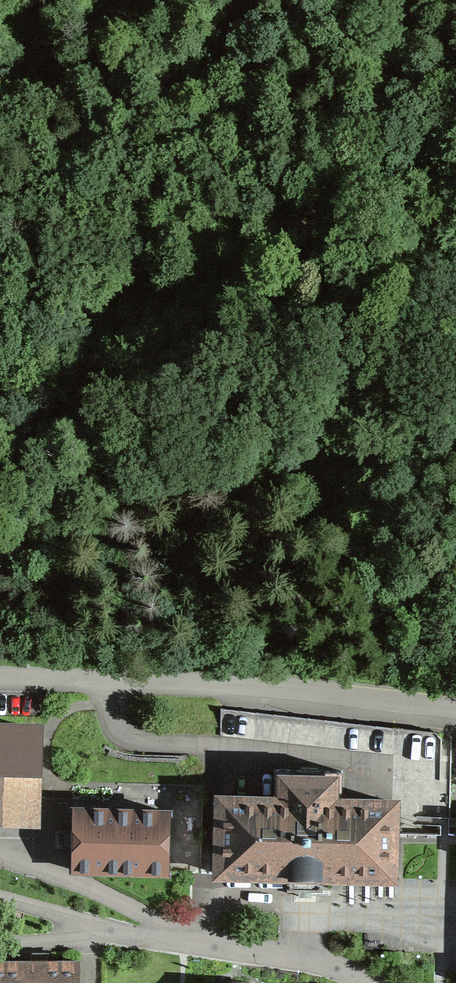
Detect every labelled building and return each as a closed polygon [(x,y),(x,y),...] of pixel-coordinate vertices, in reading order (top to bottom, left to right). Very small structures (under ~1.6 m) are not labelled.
[(33,838),(40,724),(0,722),(0,836),(33,838)] [(301,768),(301,770),(274,770),(274,800),(219,798),(217,874),(289,875),(289,889),(305,890),(320,890),(321,876),(393,878),(395,803),(341,801),(342,771),(317,771),(317,768),(301,768)] [(80,870),(167,873),(169,812),(74,810),(74,834),(65,834),(65,839),(65,845),(73,845),(73,870),(80,870)] [(78,961),(0,962),(0,982),(79,982),(78,961)]
